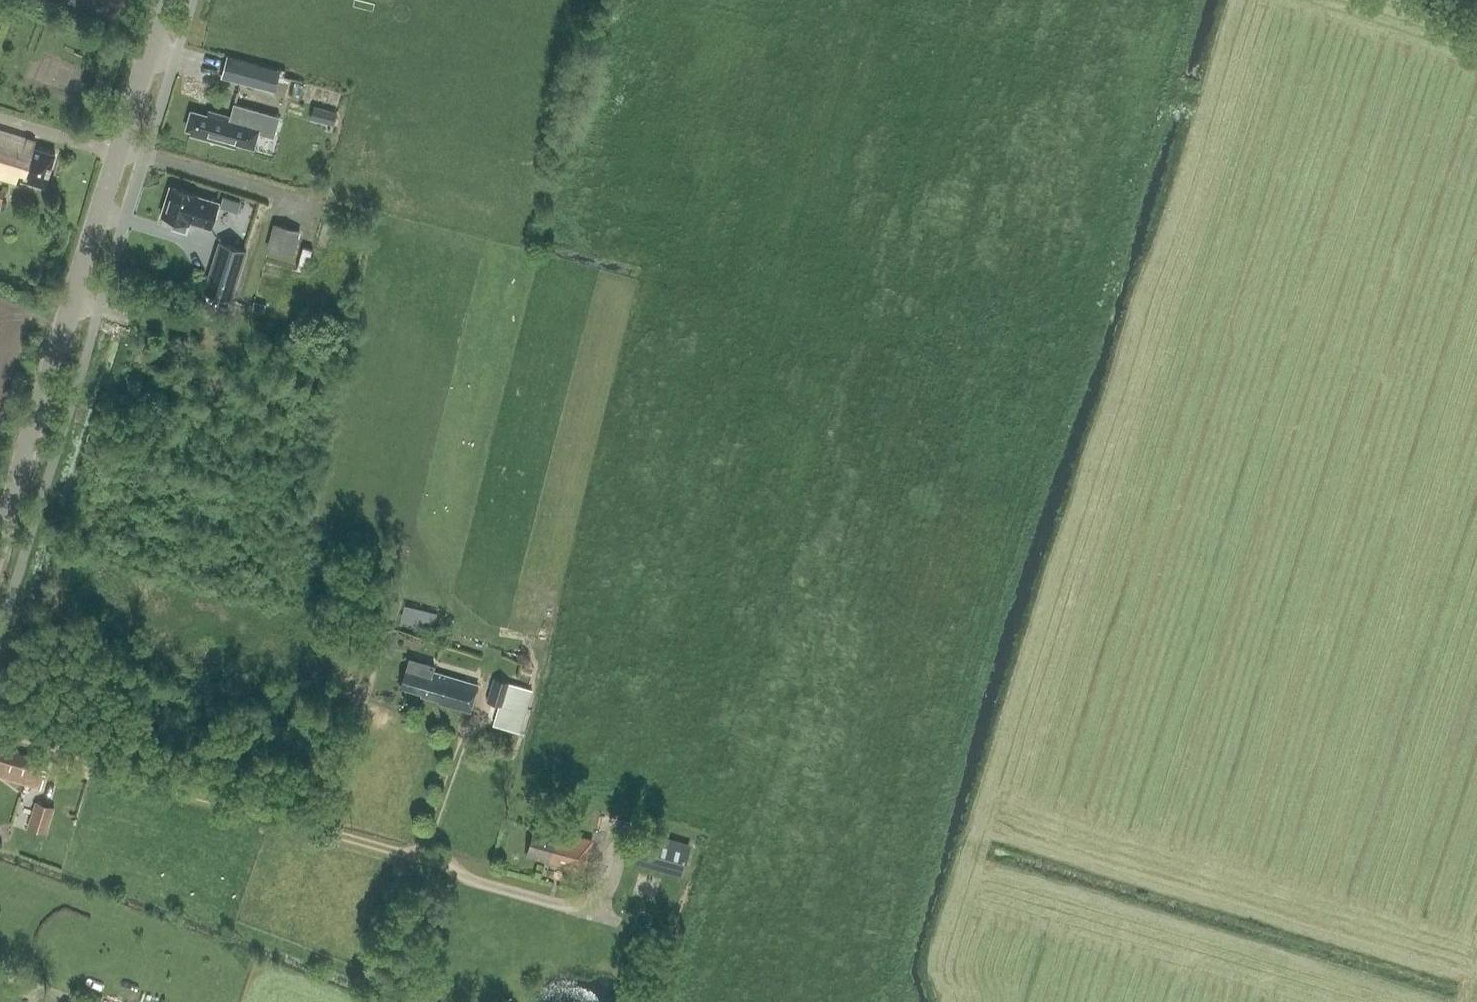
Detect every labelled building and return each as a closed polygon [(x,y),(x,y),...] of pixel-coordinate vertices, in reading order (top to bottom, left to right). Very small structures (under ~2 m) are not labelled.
[(255,85),(260,65),(227,56),(222,77),(255,85)] [(274,138),(280,116),(234,104),(230,117),(208,111),(207,116),(191,111),(187,128),(192,130),(190,135),(235,148),(236,144),(255,149),(259,133),(274,138)] [(320,121),(323,107),(314,105),(311,118),(320,121)] [(51,170),(56,154),(34,147),(36,141),(0,131),(0,179),(19,185),(21,179),(46,186),(51,170)] [(171,187),(162,216),(176,220),(173,228),(186,232),(190,219),(197,221),(196,223),(208,227),(213,228),(221,203),(204,198),(197,196),(197,195),(171,187)] [(267,250),(295,257),(302,230),(274,223),(267,250)] [(220,242),(205,292),(231,300),(247,250),(220,242)] [(433,630),(438,613),(405,604),(401,621),(433,630)] [(432,671),(434,665),(410,658),(406,670),(401,686),(422,692),(421,695),(439,701),(438,704),(469,713),(478,685),(432,671)] [(534,670),(524,667),(522,673),(532,676),(534,670)] [(520,735),(533,690),(494,679),(487,703),(498,706),(492,726),(520,735)] [(48,762),(0,748),(0,776),(41,788),(48,762)] [(47,835),(55,808),(35,802),(27,829),(47,835)] [(556,833),(535,827),(527,855),(584,871),(592,840),(557,830),(556,833)] [(682,876),(689,848),(635,833),(628,861),(682,876)]
